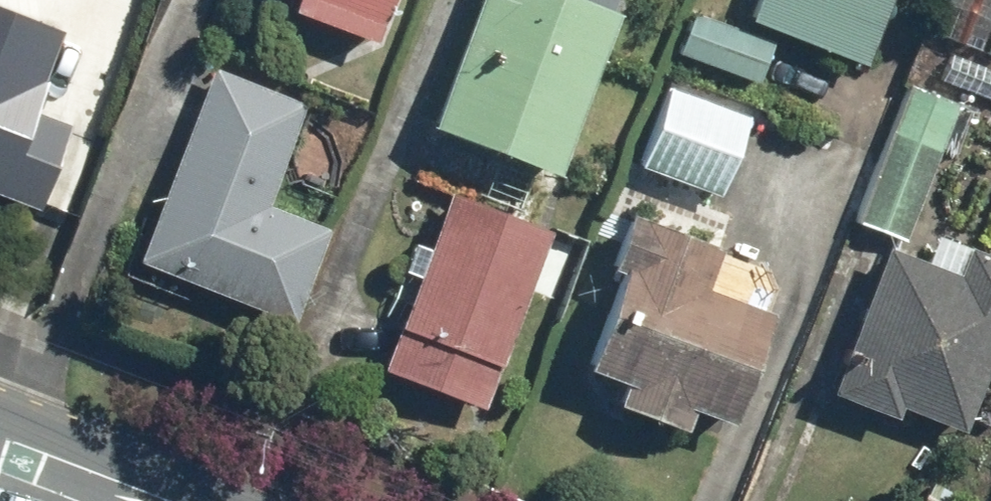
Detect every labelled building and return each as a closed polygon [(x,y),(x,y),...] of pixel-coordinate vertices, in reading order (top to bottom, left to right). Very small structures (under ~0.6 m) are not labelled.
[(142,0),(54,0),(44,26),(120,55),(142,0)] [(292,7),(370,37),(384,0),(295,0),(292,7)] [(617,14),(582,0),(475,0),(428,123),(557,171),(617,14)] [(885,0),(754,0),(746,20),(861,64),(885,0)] [(990,10),(990,0),(942,0),(929,34),(975,51),(990,10)] [(756,82),(772,41),(690,10),(674,52),(756,82)] [(980,54),(990,59),(990,27),(980,54)] [(43,78),(0,62),(0,193),(34,206),(66,122),(31,108),(43,78)] [(266,203),(306,101),(211,63),(133,260),(289,321),(327,227),(266,203)] [(899,239),(951,104),(905,86),(853,221),(899,239)] [(717,195),(747,118),(666,87),(636,164),(717,195)] [(479,409),(552,228),(449,187),(376,368),(479,409)] [(730,423),(773,311),(704,285),(718,247),(627,212),(606,268),(619,273),(583,367),(621,382),(613,401),(682,428),(690,408),(730,423)] [(965,245),(954,272),(883,245),(825,392),(892,419),(897,406),(962,431),(990,358),(990,255),(965,245)]
